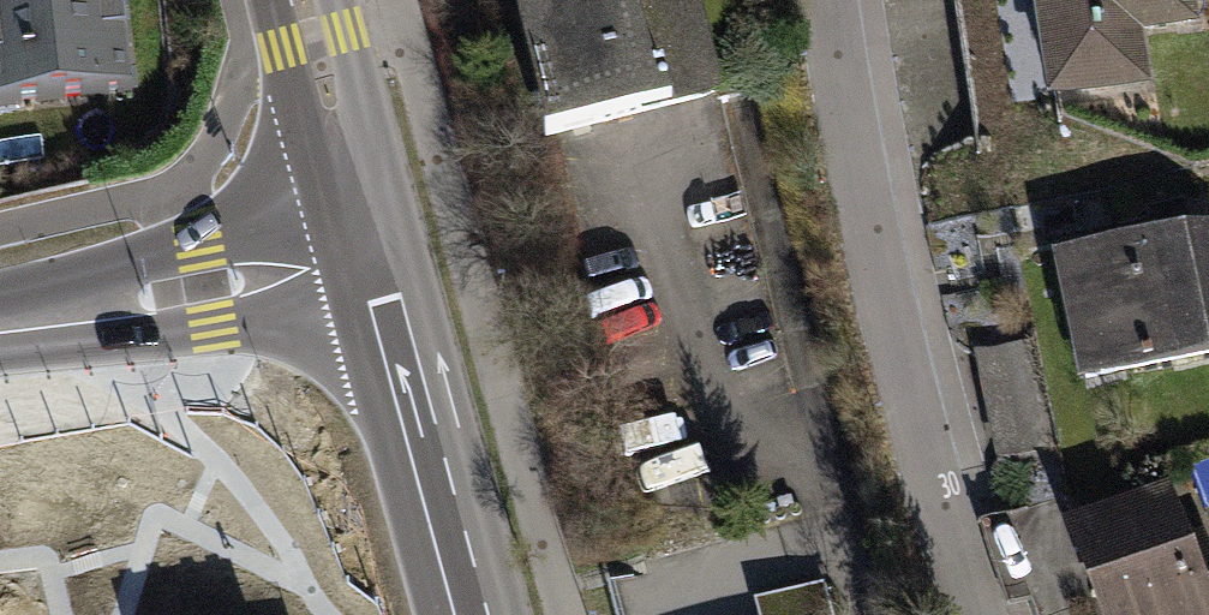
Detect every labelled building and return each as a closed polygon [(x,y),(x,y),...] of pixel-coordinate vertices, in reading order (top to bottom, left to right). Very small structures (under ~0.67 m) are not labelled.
[(129,96),(120,0),(0,0),(0,110),(129,96)] [(548,142),(720,98),(695,0),(512,0),(548,142)] [(1056,98),(1116,88),(1108,40),(1198,25),(1194,0),(1040,0),(1056,98)] [(1058,255),(1083,374),(1208,347),(1208,237),(1186,242),(1183,229),(1058,255)] [(1067,526),(1099,614),(1176,614),(1208,603),(1208,564),(1203,547),(1188,552),(1166,491),(1067,526)] [(800,589),(753,601),(757,614),(807,614),(800,589)]
